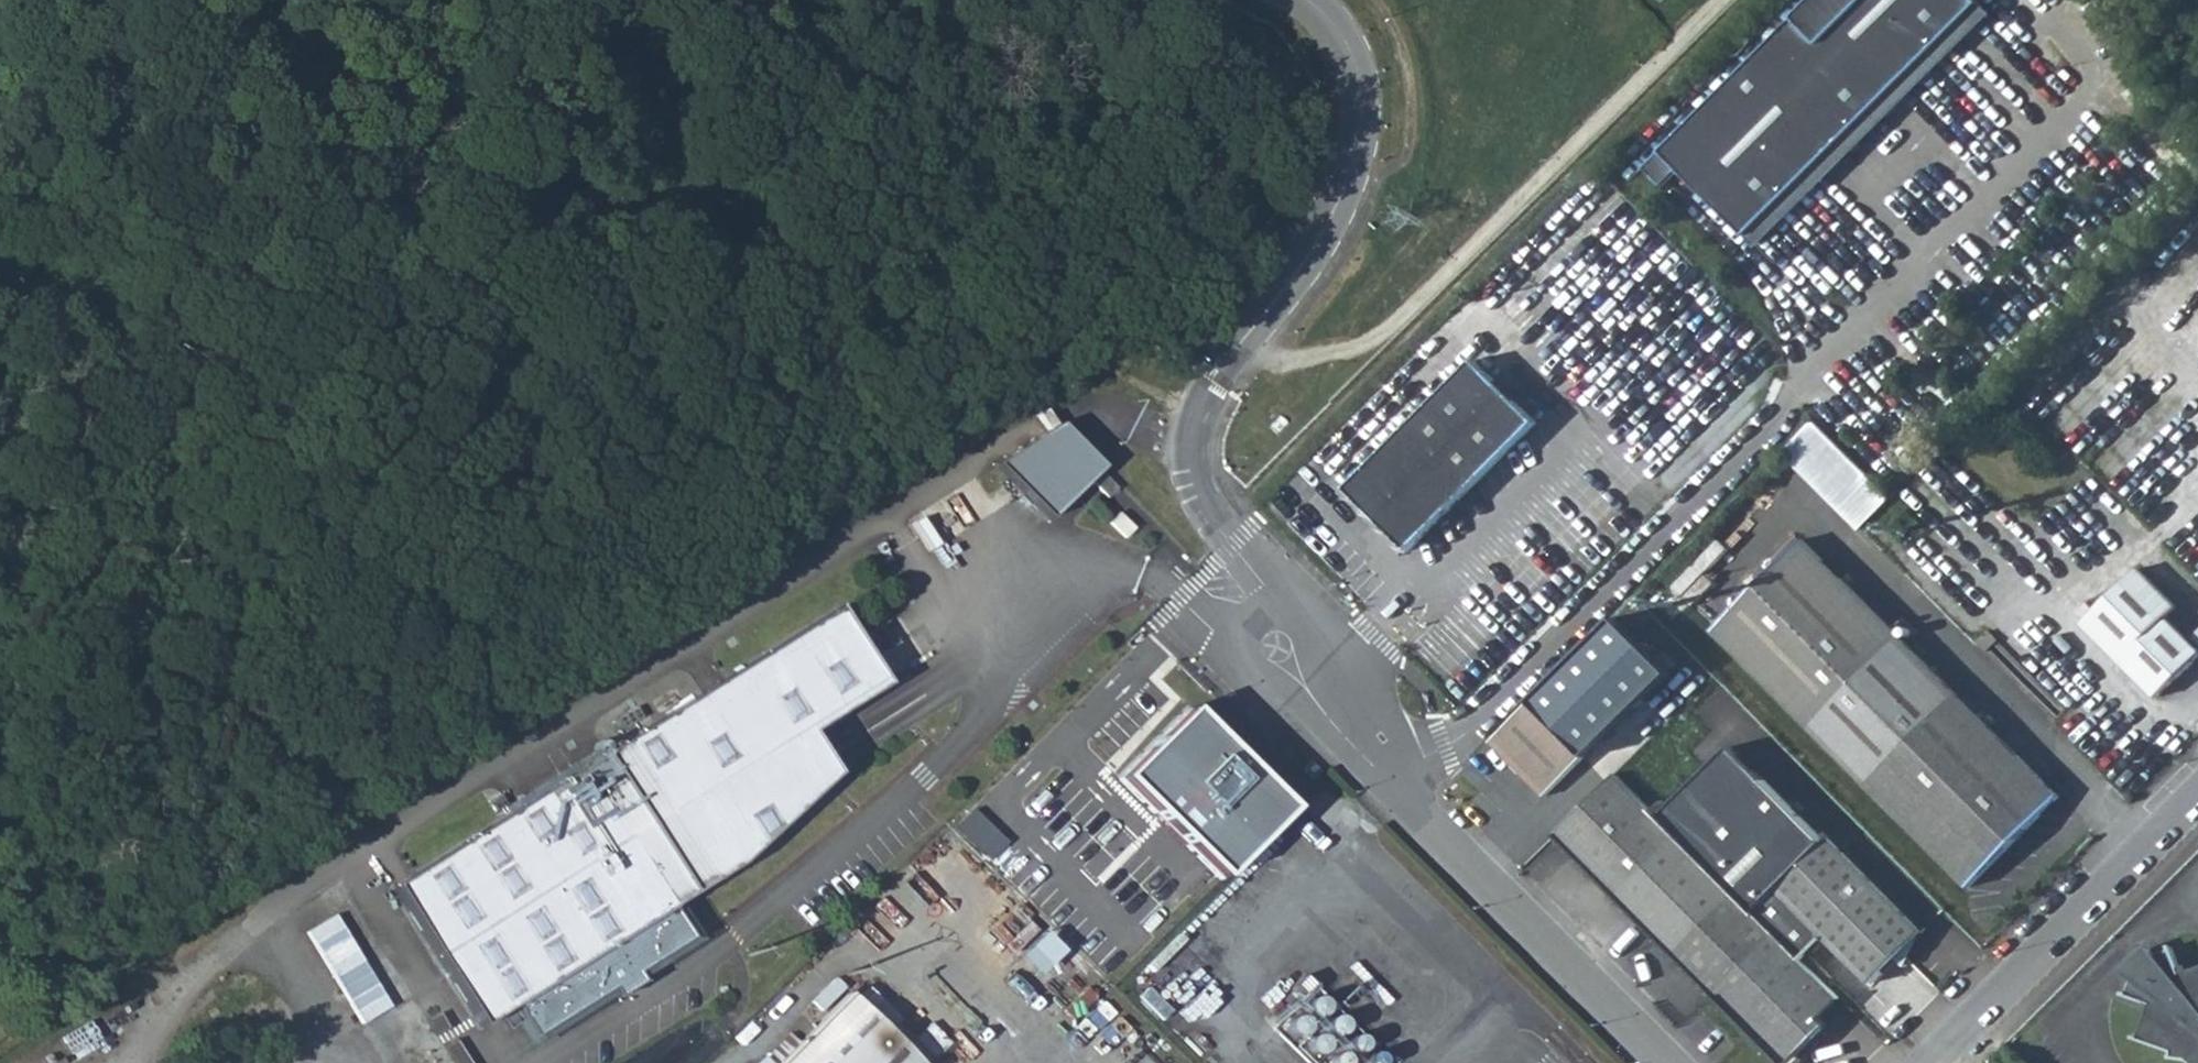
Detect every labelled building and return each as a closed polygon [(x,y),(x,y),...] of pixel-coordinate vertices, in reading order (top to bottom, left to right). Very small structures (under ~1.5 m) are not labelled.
[(1657,159),(1674,176),(1742,243),(1973,6),(1967,0),(1812,0),(1657,159)] [(1985,18),(1973,6),(1742,243),(1754,254),(1985,18)] [(1674,176),(1657,159),(1641,176),(1658,193),(1674,176)] [(1474,373),(1345,501),(1407,563),(1536,436),(1474,373)] [(1056,421),(995,460),(1045,513),(1102,461),(1056,421)] [(1810,427),(1781,457),(1859,534),(1889,504),(1810,427)] [(1095,476),(1087,484),(1103,501),(1111,493),(1095,476)] [(2059,802),(1796,550),(1707,637),(1968,894),(2059,802)] [(2157,705),(2190,671),(2197,664),(2197,653),(2168,622),(2178,612),(2138,574),(2115,597),(2086,628),(2157,705)] [(837,611),(388,889),(475,1029),(494,1017),(503,1032),(517,1023),(528,1039),(605,991),(611,1001),(637,985),(631,975),(686,941),(667,909),(734,867),(832,779),(806,736),(884,688),(869,663),(887,652),(874,631),(857,642),(837,611)] [(1669,681),(1613,626),(1486,747),(1542,805),(1669,681)] [(1956,646),(1963,639),(1951,627),(1943,635),(1956,646)] [(1187,701),(1117,771),(1220,871),(1284,803),(1187,701)] [(1726,760),(1660,824),(1799,966),(1821,946),(1867,993),(1918,944),(1825,849),(1819,854),(1726,760)] [(1838,1003),(1799,966),(1660,824),(1614,777),(1549,842),(1614,906),(1774,1062),(1797,1062),(1827,1033),(1819,1024),(1838,1003)] [(344,918),(315,934),(384,1059),(414,1043),(344,918)] [(2180,978),(2171,955),(2155,961),(2149,952),(2141,958),(2136,962),(2135,963),(2130,969),(2126,974),(2135,981),(2129,997),(2152,1006),(2138,1042),(2166,1053),(2172,1055),(2171,1061),(2189,1062),(2197,1062),(2197,971),(2180,978)] [(793,1062),(897,1062),(845,1012),(793,1062)]
